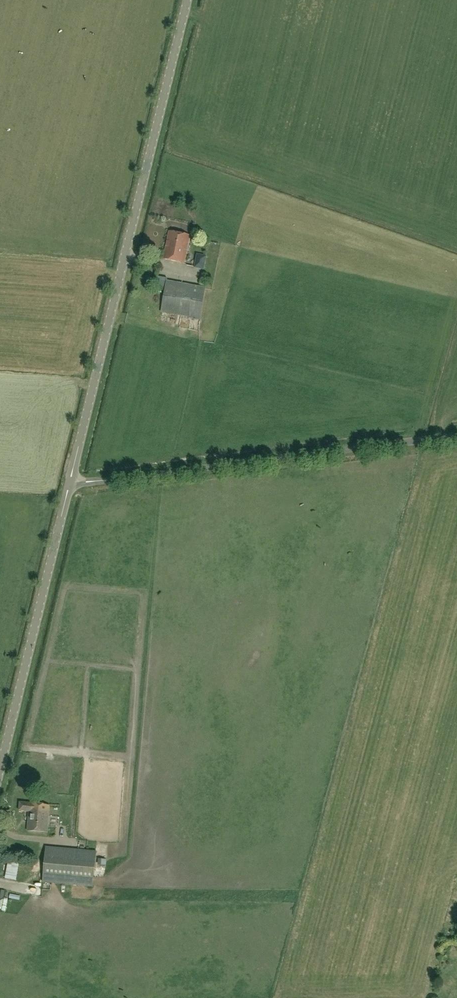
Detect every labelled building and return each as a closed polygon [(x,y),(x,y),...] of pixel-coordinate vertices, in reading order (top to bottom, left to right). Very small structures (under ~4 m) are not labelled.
[(185,263),(190,236),(169,232),(163,259),(185,263)] [(196,255),(193,269),(203,271),(206,257),(196,255)] [(206,288),(168,281),(162,311),(191,316),(190,318),(201,320),(206,288)] [(48,833),(51,806),(21,803),(20,811),(29,812),(27,831),(48,833)] [(95,859),(96,850),(55,849),(55,858),(95,859)] [(9,860),(7,876),(18,877),(20,861),(9,860)] [(92,874),(43,869),(42,881),(91,885),(92,874)]
